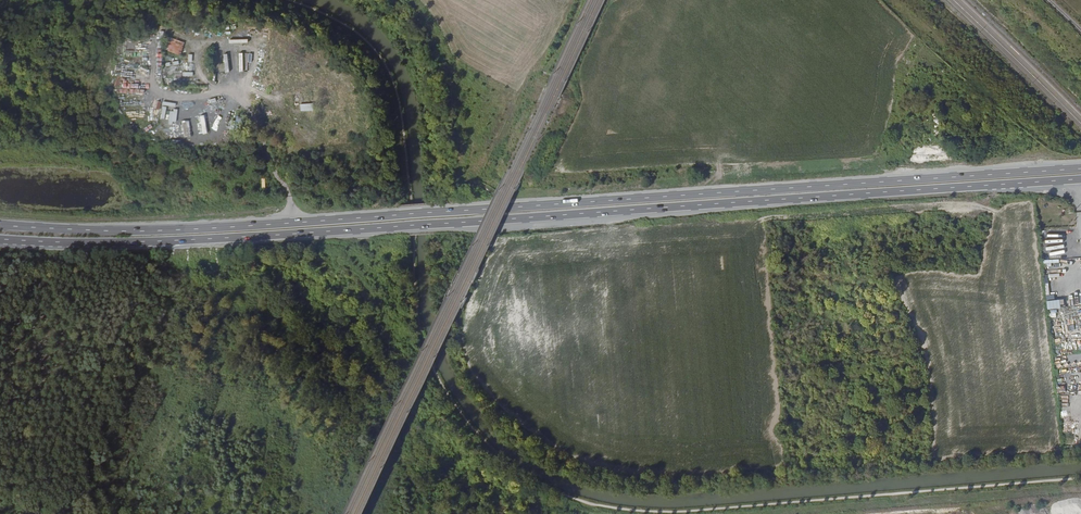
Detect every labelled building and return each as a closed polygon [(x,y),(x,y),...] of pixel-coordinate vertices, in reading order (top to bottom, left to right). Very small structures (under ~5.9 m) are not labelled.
[(199,33),(199,41),(218,40),(218,32),(199,33)] [(178,55),(182,43),(168,38),(163,50),(178,55)] [(223,62),(241,63),(242,56),(229,55),(229,57),(224,56),(223,62)] [(269,74),(266,76),(273,93),(276,91),(269,74)] [(133,87),(132,91),(128,90),(127,93),(144,97),(146,90),(133,87)] [(217,107),(220,109),(225,102),(218,96),(215,100),(219,103),(217,107)] [(164,108),(165,99),(143,97),(142,109),(162,111),(161,121),(172,122),(173,109),(164,108)] [(154,121),(155,113),(148,112),(146,120),(154,121)] [(178,138),(189,137),(189,120),(177,120),(178,138)] [(985,218),(981,214),(977,218),(981,222),(985,218)] [(1076,435),(1076,430),(1066,430),(1067,443),(1080,443),(1080,434),(1076,435)]
